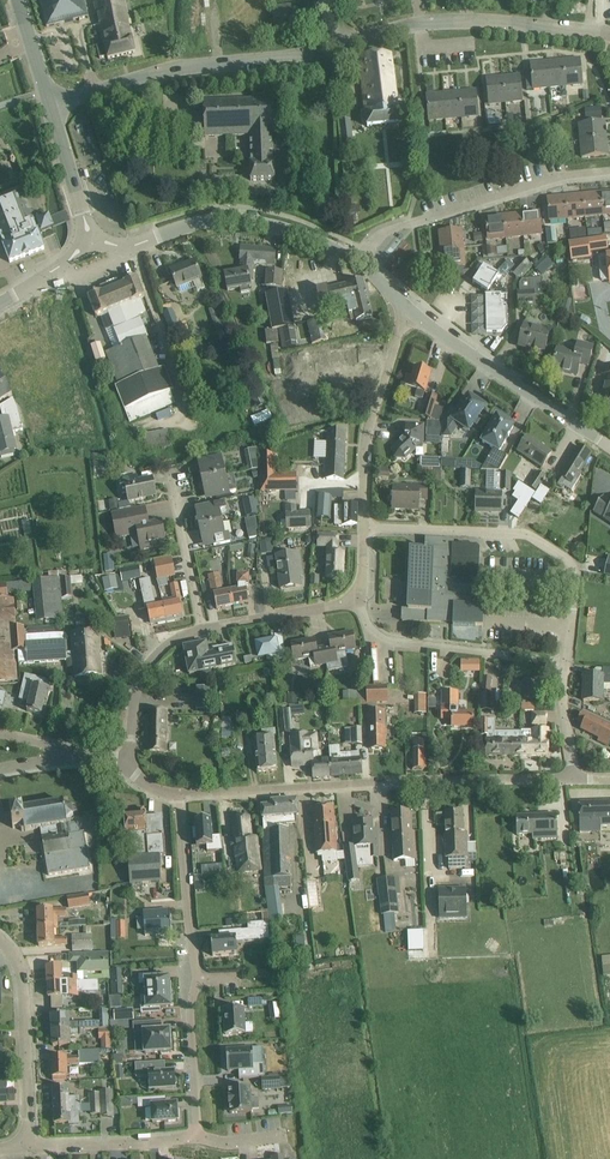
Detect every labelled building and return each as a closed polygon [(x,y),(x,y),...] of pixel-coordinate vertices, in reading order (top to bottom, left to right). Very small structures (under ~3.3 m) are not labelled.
[(47,27),(87,17),(83,0),(41,0),(41,3),(47,27)] [(97,46),(100,59),(107,57),(108,59),(121,56),(135,53),(128,25),(131,24),(125,0),(94,0),(104,44),(97,46)] [(137,13),(130,15),(133,25),(140,24),(137,13)] [(367,127),(400,124),(392,55),(359,58),(367,127)] [(566,86),(582,85),(580,59),(563,61),(566,86)] [(547,62),(549,88),(566,86),(563,61),(547,62)] [(527,90),(533,90),(549,88),(547,62),(530,64),(531,70),(525,71),(527,90)] [(503,77),(505,103),(522,101),(520,76),(503,77)] [(505,103),(503,77),(486,79),(489,105),(505,103)] [(459,92),(462,118),(478,116),(476,91),(459,92)] [(445,120),(462,118),(459,92),(443,94),(445,120)] [(426,95),(429,121),(445,120),(443,94),(426,95)] [(249,135),(251,180),(275,180),(273,134),(274,134),(273,99),(203,101),(205,137),(249,135)] [(600,107),(591,108),(592,120),(601,119),(600,107)] [(351,120),(339,122),(342,148),(354,146),(351,120)] [(580,141),(606,139),(605,122),(579,124),(580,141)] [(582,158),(608,155),(606,139),(580,141),(582,158)] [(0,198),(0,237),(3,245),(37,232),(21,190),(0,198)] [(609,215),(609,192),(600,193),(603,215),(609,215)] [(585,217),(603,215),(600,193),(583,194),(585,217)] [(585,217),(583,194),(565,196),(567,219),(585,217)] [(547,198),(549,221),(567,219),(565,196),(547,198)] [(360,205),(351,206),(352,214),(361,213),(360,205)] [(541,235),(539,212),(521,214),(524,236),(541,235)] [(521,214),(503,215),(506,238),(524,236),(521,214)] [(485,217),(487,229),(488,240),(506,238),(503,215),(485,217)] [(555,229),(546,230),(547,245),(557,243),(555,229)] [(440,250),(463,248),(461,230),(439,232),(440,250)] [(8,258),(16,255),(18,260),(23,257),(23,258),(31,255),(44,249),(38,233),(38,232),(37,232),(3,245),(3,246),(5,250),(8,258)] [(474,233),(475,242),(482,242),(482,232),(474,233)] [(569,243),(571,262),(591,259),(590,253),(608,250),(606,238),(569,243)] [(497,246),(487,247),(487,256),(498,255),(497,248),(497,246)] [(225,276),(227,287),(228,291),(240,289),(241,293),(250,291),(250,287),(251,287),(249,278),(252,278),(253,264),(265,265),(265,264),(274,264),(275,250),(241,247),(240,259),(241,259),(240,273),(225,276)] [(463,248),(440,250),(442,268),(451,267),(452,276),(464,275),(463,266),(465,266),(463,248)] [(608,271),(602,271),(600,273),(600,280),(602,281),(609,280),(609,285),(609,254),(607,254),(608,271)] [(543,276),(553,265),(544,256),(533,267),(543,276)] [(522,257),(509,271),(517,279),(530,265),(522,257)] [(194,261),(170,271),(175,282),(177,288),(178,288),(180,294),(195,288),(197,292),(205,289),(199,273),(194,261)] [(475,270),(469,280),(473,283),(488,293),(488,295),(485,295),(486,295),(486,332),(502,331),(507,326),(507,314),(506,284),(506,279),(504,279),(499,276),(495,274),(484,266),(480,264),(475,270)] [(267,272),(266,287),(282,289),(283,273),(267,272)] [(457,276),(450,286),(458,292),(465,282),(457,276)] [(137,277),(123,283),(124,284),(136,316),(136,315),(144,312),(139,299),(144,297),(141,289),(137,277)] [(541,279),(522,280),(519,285),(519,292),(517,292),(518,306),(536,305),(536,296),(542,296),(541,279)] [(363,280),(343,285),(346,296),(353,295),(355,300),(367,297),(363,280)] [(124,284),(102,293),(113,325),(112,325),(114,330),(121,348),(106,354),(119,386),(115,387),(129,422),(175,404),(170,391),(173,389),(165,367),(159,369),(145,338),(146,338),(139,321),(138,321),(136,315),(136,316),(124,284)] [(343,285),(317,291),(322,314),(333,312),(332,308),(347,304),(349,314),(354,313),(356,321),(372,318),(367,297),(355,300),(353,295),(346,296),(343,285)] [(288,291),(264,297),(271,330),(276,330),(293,327),(295,327),(294,325),(288,291)] [(96,316),(99,315),(105,328),(112,325),(113,325),(102,293),(101,292),(88,297),(96,316)] [(564,301),(562,309),(574,319),(572,300),(564,301)] [(208,310),(218,338),(228,334),(218,306),(208,310)] [(163,314),(170,332),(179,328),(172,310),(163,314)] [(311,341),(297,344),(299,354),(313,351),(312,344),(325,342),(320,318),(307,322),(311,341)] [(519,345),(533,349),(532,352),(544,355),(547,344),(550,328),(542,326),(540,331),(523,327),(519,345)] [(276,330),(271,330),(265,331),(266,344),(278,343),(276,331),(276,330)] [(90,345),(96,363),(106,359),(100,342),(90,345)] [(552,369),(571,374),(571,372),(577,373),(581,361),(589,363),(593,345),(577,342),(575,354),(556,350),(555,358),(552,369)] [(271,345),(273,359),(280,359),(278,344),(271,345)] [(355,379),(362,378),(359,358),(350,359),(348,348),(320,352),(323,371),(332,370),(333,383),(345,381),(346,387),(356,385),(355,379)] [(602,376),(606,376),(603,389),(600,401),(609,404),(609,367),(604,366),(602,376)] [(404,385),(417,389),(415,397),(422,399),(430,372),(415,367),(412,379),(406,377),(404,385)] [(11,394),(0,375),(0,401),(11,394)] [(261,393),(252,396),(257,408),(265,405),(261,393)] [(421,415),(430,418),(440,421),(448,409),(433,405),(436,397),(427,395),(421,415)] [(458,412),(451,408),(442,422),(445,438),(452,436),(459,424),(470,430),(474,424),(476,426),(480,419),(478,418),(482,410),(478,407),(479,405),(472,400),(470,402),(466,400),(458,412)] [(1,458),(15,454),(14,449),(16,449),(12,433),(20,431),(20,430),(23,430),(17,409),(9,411),(10,414),(8,415),(8,418),(3,419),(0,420),(0,454),(1,458)] [(481,471),(499,471),(508,456),(499,452),(504,443),(505,443),(509,436),(508,436),(513,427),(510,425),(511,423),(501,417),(499,419),(496,417),(482,443),(494,449),(481,471)] [(427,421),(426,437),(441,437),(442,437),(442,421),(427,421)] [(395,447),(394,458),(405,458),(416,449),(416,443),(423,443),(423,425),(406,425),(405,437),(395,447)] [(167,429),(142,435),(145,451),(171,445),(167,429)] [(324,467),(324,479),(343,480),(346,432),(328,431),(328,442),(325,442),(324,467)] [(528,437),(521,447),(518,451),(542,467),(545,463),(552,453),(528,437)] [(556,483),(561,487),(563,485),(572,491),(581,476),(578,475),(591,454),(578,446),(572,456),(556,483)] [(245,451),(249,470),(259,469),(258,448),(245,451)] [(202,481),(226,476),(222,456),(209,459),(197,461),(202,481)] [(441,459),(441,469),(456,470),(462,460),(441,459)] [(260,462),(260,468),(261,492),(283,491),(283,474),(276,474),(276,461),(260,462)] [(120,476),(128,474),(126,467),(124,467),(123,462),(118,463),(119,468),(118,468),(120,476)] [(379,468),(379,477),(390,477),(390,468),(379,468)] [(460,471),(460,488),(470,488),(471,471),(460,471)] [(538,472),(529,486),(537,491),(546,477),(538,472)] [(501,474),(495,473),(488,473),(488,480),(494,480),(493,492),(476,492),(476,500),(476,512),(501,513),(502,491),(510,491),(511,479),(511,474),(501,473),(501,474)] [(121,488),(125,488),(128,502),(156,497),(153,481),(138,484),(136,475),(119,479),(121,488)] [(226,476),(202,481),(206,500),(217,497),(230,494),(226,476)] [(518,519),(535,494),(519,483),(513,491),(515,493),(512,497),(519,501),(511,514),(518,519)] [(407,487),(393,486),(392,509),(418,510),(419,499),(427,500),(427,488),(428,484),(407,484),(407,487)] [(316,518),(316,519),(323,520),(330,520),(331,509),(332,497),(317,496),(317,497),(316,518)] [(257,497),(243,500),(246,516),(258,514),(257,507),(259,507),(257,497)] [(609,522),(609,503),(603,498),(604,497),(603,497),(593,512),(594,513),(594,512),(609,522)] [(110,511),(120,509),(119,502),(117,499),(108,501),(110,511)] [(225,501),(207,505),(195,507),(199,528),(223,523),(220,513),(227,511),(225,501)] [(296,506),(286,506),(287,514),(286,514),(287,529),(311,527),(310,512),(296,513),(296,506)] [(342,506),(335,506),(335,516),(343,516),(343,525),(357,525),(357,506),(342,506)] [(113,514),(112,514),(117,539),(138,535),(141,550),(148,549),(159,546),(159,544),(158,539),(164,537),(161,521),(150,524),(148,524),(146,515),(146,514),(145,509),(145,507),(144,508),(140,508),(134,510),(128,511),(113,514)] [(250,538),(260,536),(257,517),(247,518),(250,538)] [(29,520),(22,521),(25,536),(32,535),(29,520)] [(199,528),(204,548),(227,543),(231,542),(230,534),(225,535),(223,523),(199,528)] [(318,547),(327,547),(326,578),(343,579),(344,554),(337,553),(337,547),(338,547),(338,535),(318,535),(318,547)] [(402,621),(441,623),(453,623),(453,625),(483,626),(484,597),(482,597),(471,596),(472,584),(472,580),(474,580),(476,580),(479,578),(479,568),(479,556),(480,549),(477,546),(470,546),(469,544),(463,544),(462,545),(453,545),(454,540),(448,539),(426,539),(426,548),(425,548),(425,549),(411,549),(408,609),(408,610),(410,610),(410,621),(402,621)] [(272,540),(259,542),(261,555),(274,553),(272,540)] [(302,576),(299,553),(287,555),(277,556),(279,577),(281,589),(300,586),(299,577),(302,576)] [(113,554),(104,555),(106,572),(115,571),(113,554)] [(170,557),(150,562),(151,564),(157,580),(159,588),(168,586),(167,578),(174,576),(172,568),(170,560),(170,557)] [(120,569),(123,581),(142,577),(140,565),(120,569)] [(208,576),(212,595),(214,594),(217,609),(233,606),(230,591),(223,592),(220,573),(208,576)] [(233,606),(249,603),(246,587),(246,585),(249,585),(249,575),(238,576),(238,589),(230,591),(233,606)] [(311,575),(310,585),(319,585),(320,575),(311,575)] [(102,579),(104,591),(118,589),(116,576),(102,579)] [(49,580),(34,581),(35,582),(35,591),(38,620),(63,617),(62,601),(61,592),(60,580),(60,579),(49,580)] [(67,579),(60,580),(61,592),(62,601),(73,600),(72,598),(71,585),(71,579),(67,579)] [(164,605),(156,606),(150,579),(140,581),(145,608),(147,608),(150,623),(166,619),(164,605)] [(173,598),(163,601),(164,605),(166,619),(167,622),(176,620),(176,617),(183,616),(180,601),(181,601),(178,583),(170,585),(171,590),(173,598)] [(0,585),(0,682),(8,682),(8,681),(16,680),(15,668),(14,653),(19,652),(27,652),(26,636),(26,632),(21,629),(16,630),(15,615),(14,600),(7,600),(7,593),(6,584),(0,585)] [(128,617),(113,619),(114,627),(129,625),(128,617)] [(68,653),(66,653),(66,660),(73,659),(84,658),(83,653),(90,653),(89,643),(98,642),(97,639),(100,639),(99,630),(87,631),(79,631),(71,632),(73,653),(68,653)] [(27,652),(19,652),(20,665),(67,661),(66,660),(66,653),(65,642),(64,642),(63,633),(26,636),(27,652)] [(349,667),(346,651),(355,650),(352,633),(329,637),(330,646),(324,648),(326,664),(328,671),(349,667)] [(84,658),(73,659),(74,666),(75,678),(101,675),(99,652),(101,652),(100,639),(97,639),(98,642),(89,643),(90,653),(83,653),(84,658)] [(326,664),(324,648),(316,649),(315,639),(291,644),(294,661),(309,658),(311,666),(316,665),(316,666),(326,664)] [(268,656),(269,660),(285,657),(284,647),(277,648),(275,640),(256,644),(259,658),(268,656)] [(206,643),(184,647),(189,674),(201,672),(236,664),(232,644),(208,649),(206,643)] [(121,658),(118,672),(126,673),(129,659),(121,658)] [(469,674),(480,674),(479,662),(469,662),(469,674)] [(603,668),(602,676),(584,675),(583,701),(601,702),(602,683),(609,684),(609,669),(603,668)] [(41,679),(25,675),(20,700),(29,702),(27,711),(41,715),(44,702),(47,702),(50,689),(38,687),(41,679)] [(493,676),(483,675),(481,690),(491,691),(493,676)] [(386,686),(367,687),(368,703),(387,702),(386,686)] [(197,687),(197,708),(209,709),(209,687),(197,687)] [(358,691),(358,701),(361,701),(361,703),(368,703),(367,687),(358,687),(358,691)] [(343,691),(343,701),(358,701),(358,691),(343,691)] [(442,719),(439,719),(439,727),(452,727),(473,727),(473,715),(473,713),(458,713),(458,692),(442,692),(442,707),(442,719)] [(480,693),(480,710),(492,711),(492,693),(480,693)] [(287,694),(287,704),(297,704),(297,694),(287,694)] [(427,694),(416,694),(416,713),(427,713),(427,694)] [(522,712),(534,712),(535,703),(522,703),(522,712)] [(378,710),(368,711),(369,737),(369,749),(385,749),(385,737),(385,706),(378,706),(378,710)] [(278,710),(280,731),(282,731),(282,728),(290,727),(292,727),(290,708),(278,710)] [(167,710),(149,710),(149,752),(167,753),(167,710)] [(531,713),(531,724),(546,724),(546,713),(531,713)] [(578,722),(584,724),(581,729),(600,738),(598,741),(608,745),(609,741),(609,727),(593,719),(582,714),(578,722)] [(92,730),(90,735),(103,742),(109,729),(101,725),(97,732),(92,730)] [(351,728),(352,744),(362,743),(362,727),(351,728)] [(221,729),(221,738),(231,738),(231,729),(221,729)] [(548,730),(532,730),(532,740),(521,740),(521,732),(521,756),(548,756),(548,730)] [(486,756),(521,756),(521,732),(494,732),(494,740),(486,740),(486,756)] [(292,746),(291,747),(293,767),(312,765),(312,759),(312,751),(317,751),(316,733),(307,734),(291,735),(292,746)] [(273,736),(254,738),(257,760),(258,772),(277,770),(276,759),(273,736)] [(423,740),(421,740),(413,740),(413,749),(412,749),(413,769),(424,769),(423,740)] [(317,751),(312,751),(312,759),(312,765),(313,778),(331,776),(329,757),(318,758),(317,751)] [(329,756),(329,757),(331,776),(362,774),(361,757),(360,757),(360,752),(351,753),(351,757),(345,758),(345,755),(338,755),(329,756)] [(266,888),(285,887),(291,886),(290,878),(288,829),(276,829),(275,825),(297,824),(296,816),(298,816),(298,812),(297,800),(272,802),(272,806),(262,807),(263,819),(264,830),(263,830),(265,878),(266,888)] [(67,822),(74,817),(72,807),(64,804),(64,802),(21,809),(22,813),(10,815),(13,827),(13,829),(20,828),(21,832),(42,829),(44,839),(42,839),(49,876),(90,869),(87,848),(85,832),(81,833),(80,830),(79,828),(78,826),(76,824),(73,823),(70,822),(68,822),(67,822)] [(579,803),(580,815),(580,820),(580,826),(601,825),(609,825),(609,803),(579,803)] [(325,807),(313,808),(314,820),(315,832),(316,842),(317,854),(318,854),(322,854),(322,857),(322,863),(330,862),(338,862),(338,861),(346,860),(345,852),(337,852),(334,815),(333,807),(325,807)] [(146,817),(146,812),(145,812),(144,809),(139,809),(138,813),(124,814),(125,826),(126,833),(135,832),(138,858),(130,859),(131,884),(161,882),(159,856),(166,856),(162,816),(146,817)] [(411,811),(391,812),(394,861),(416,859),(415,843),(415,831),(412,832),(411,811)] [(467,855),(467,833),(463,833),(463,812),(445,812),(446,833),(445,833),(446,859),(449,858),(449,869),(469,868),(468,861),(476,861),(476,855),(467,855)] [(516,816),(517,828),(517,834),(532,834),(532,840),(558,839),(557,815),(516,816)] [(232,845),(235,845),(236,857),(239,872),(262,870),(258,836),(251,837),(250,829),(249,817),(232,818),(233,830),(234,839),(231,839),(232,845)] [(196,828),(192,828),(193,840),(196,839),(197,847),(207,846),(207,852),(223,851),(220,836),(212,837),(211,820),(195,821),(196,828)] [(372,821),(354,822),(354,834),(355,845),(355,847),(355,850),(358,867),(374,866),(374,857),(378,857),(378,848),(377,836),(373,836),(372,830),(372,821)] [(355,850),(345,852),(346,860),(349,882),(360,880),(358,867),(355,850)] [(203,876),(194,876),(195,891),(204,890),(203,876)] [(399,878),(386,879),(390,914),(395,913),(399,913),(397,895),(401,894),(399,878)] [(392,931),(390,914),(386,879),(378,880),(380,896),(382,914),(383,914),(385,932),(392,931)] [(466,890),(439,890),(440,911),(440,919),(453,919),(467,919),(466,910),(466,904),(470,901),(469,896),(466,894),(466,890)] [(88,893),(67,897),(69,909),(90,906),(88,893)] [(59,928),(58,916),(67,916),(67,909),(49,909),(37,910),(38,929),(55,928),(59,928)] [(145,918),(137,918),(138,931),(145,930),(146,936),(172,934),(170,910),(144,912),(145,918)] [(117,922),(117,939),(126,939),(126,922),(117,922)] [(268,922),(248,923),(248,930),(261,929),(261,940),(269,939),(268,922)] [(68,937),(55,938),(55,928),(38,929),(39,946),(55,946),(55,945),(68,945),(68,937)] [(220,938),(211,939),(212,956),(238,954),(236,938),(242,937),(242,930),(219,932),(220,938)] [(72,936),(72,951),(93,950),(93,935),(72,936)] [(494,954),(501,944),(491,936),(484,947),(494,954)] [(107,954),(70,955),(71,962),(81,962),(81,971),(108,970),(107,954)] [(603,976),(609,975),(609,964),(602,965),(603,976)] [(48,982),(83,980),(83,975),(71,975),(71,976),(62,976),(61,967),(47,968),(48,982)] [(132,983),(131,968),(120,968),(121,983),(132,983)] [(145,984),(146,994),(171,992),(171,983),(169,983),(169,978),(156,979),(156,974),(139,975),(140,985),(145,984)] [(78,981),(48,982),(48,997),(51,997),(60,997),(62,997),(63,997),(63,996),(67,996),(79,996),(79,992),(78,989),(78,981)] [(141,1014),(158,1013),(158,1008),(171,1007),(170,1002),(172,1002),(171,992),(146,994),(147,1004),(141,1004),(141,1014)] [(121,996),(110,996),(111,1009),(122,1008),(121,996)] [(262,1007),(261,999),(248,1000),(248,1008),(262,1007)] [(279,1003),(269,1004),(271,1020),(280,1019),(279,1003)] [(224,1009),(226,1034),(245,1033),(243,1007),(224,1009)] [(64,1015),(52,1016),(52,1031),(92,1030),(92,1029),(105,1029),(110,1029),(109,1009),(100,1010),(100,1022),(94,1022),(69,1023),(68,1015),(64,1015)] [(133,1010),(115,1011),(115,1021),(123,1020),(125,1020),(129,1020),(133,1020),(133,1010)] [(115,1021),(110,1021),(111,1030),(129,1029),(129,1020),(125,1020),(123,1020),(115,1021)] [(162,1021),(133,1023),(134,1033),(144,1033),(145,1053),(161,1053),(162,1054),(169,1053),(169,1052),(171,1052),(170,1030),(162,1031),(162,1021)] [(110,1029),(99,1029),(99,1040),(101,1040),(102,1049),(111,1049),(111,1038),(110,1038),(110,1029)] [(92,1030),(52,1031),(53,1046),(70,1045),(69,1037),(92,1035),(92,1030)] [(239,1079),(259,1078),(259,1077),(265,1076),(264,1063),(254,1064),(253,1048),(227,1049),(227,1062),(226,1062),(226,1069),(228,1069),(228,1071),(239,1070),(239,1079)] [(79,1065),(95,1065),(101,1064),(100,1050),(94,1050),(78,1051),(78,1057),(63,1058),(51,1058),(52,1077),(53,1077),(53,1081),(66,1080),(66,1076),(67,1076),(67,1065),(79,1065)] [(165,1062),(157,1062),(135,1064),(136,1078),(149,1077),(150,1089),(176,1088),(176,1085),(177,1083),(178,1081),(178,1079),(177,1077),(175,1076),(175,1071),(165,1072),(165,1062)] [(123,1065),(116,1066),(117,1080),(124,1079),(123,1065)] [(290,1087),(289,1079),(280,1079),(263,1080),(263,1089),(280,1088),(280,1087),(290,1087)] [(230,1113),(252,1112),(252,1110),(259,1109),(258,1099),(251,1100),(250,1087),(229,1088),(230,1113)] [(53,1107),(81,1105),(81,1101),(81,1097),(69,1097),(68,1088),(53,1089),(53,1107)] [(99,1094),(89,1095),(90,1105),(113,1104),(112,1091),(99,1092),(99,1094)] [(139,1100),(139,1108),(152,1107),(153,1123),(178,1121),(178,1118),(180,1118),(179,1110),(177,1110),(177,1104),(159,1105),(158,1098),(139,1100)] [(90,1105),(90,1115),(100,1114),(100,1117),(113,1116),(113,1104),(90,1105)] [(81,1105),(53,1107),(54,1123),(69,1123),(69,1125),(79,1125),(79,1113),(81,1113),(81,1105)]
